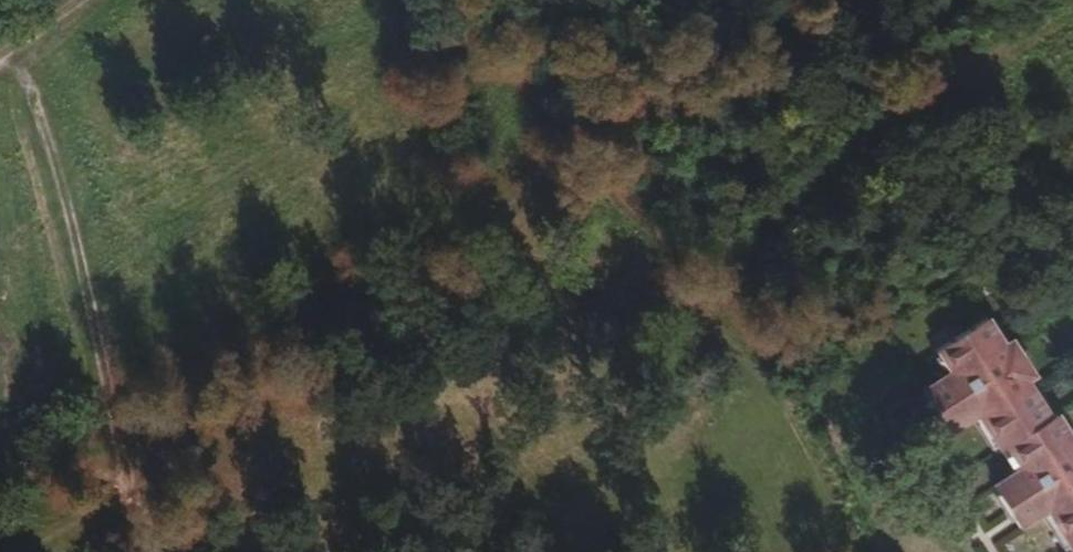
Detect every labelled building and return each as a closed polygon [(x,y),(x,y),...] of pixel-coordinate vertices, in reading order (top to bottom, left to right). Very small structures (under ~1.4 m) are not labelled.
[(1058,415),(1052,419),(1028,381),(1034,377),(1013,343),(1007,347),(989,320),(941,351),(943,354),(952,369),(955,373),(927,391),(932,399),(948,424),(953,432),(975,418),(981,414),(1002,448),(1004,450),(1010,446),(1024,469),(1018,473),(997,487),(1002,494),(1018,520),(1023,528),(1043,515),(1050,510),(1072,546),(1072,438),(1058,415)] [(952,369),(943,354),(938,358),(947,373),(952,369)] [(948,424),(932,399),(927,402),(943,427),(948,424)] [(996,451),(1002,448),(981,414),(975,418),(996,451)] [(1010,446),(1004,450),(1018,473),(1024,469),(1010,446)] [(1018,520),(1002,494),(998,497),(1014,523),(1018,520)] [(1072,548),(1072,546),(1050,510),(1043,515),(1067,551),(1072,548)]
